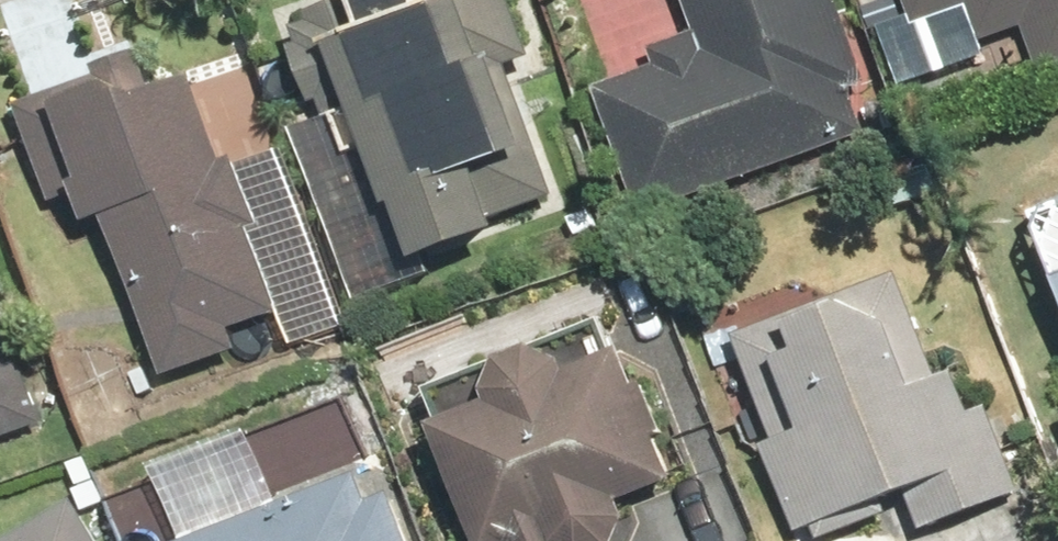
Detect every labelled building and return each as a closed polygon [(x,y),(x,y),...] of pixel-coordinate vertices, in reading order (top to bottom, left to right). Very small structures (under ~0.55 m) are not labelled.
[(518,0),(343,0),(313,11),(316,20),(301,25),(308,45),(298,48),(324,118),(298,127),(361,300),(435,273),(429,256),(511,226),(508,216),(562,196),(514,64),(539,55),(518,0)] [(844,0),(690,0),(701,30),(655,46),(661,64),(600,86),(645,213),(871,133),(855,87),(872,80),(844,0)] [(936,76),(991,58),(986,41),(1028,27),(1045,77),(1057,72),(1057,0),(911,0),(936,76)] [(115,214),(169,374),(244,349),(237,327),(286,310),(258,228),(270,224),(247,156),(237,160),(207,72),(156,89),(143,50),(99,65),(103,75),(23,102),(56,201),(86,191),(96,221),(115,214)] [(1016,217),(1057,328),(1057,201),(1016,217)] [(53,417),(0,266),(0,436),(53,417)] [(783,536),(790,533),(804,528),(808,537),(897,501),(909,531),(1012,490),(978,407),(952,417),(894,272),(764,324),(774,350),(756,357),(787,434),(748,449),(783,536)] [(412,426),(462,540),(602,540),(627,530),(615,503),(661,483),(644,442),(662,435),(641,384),(628,390),(608,344),(552,368),(550,365),(548,362),(545,359),(542,357),(539,355),(536,353),(533,351),(529,350),(526,348),(522,347),(518,347),(515,347),(511,347),(507,347),(503,348),(500,349),(496,350),(493,351),(489,353),(486,355),(483,358),(480,360),(478,363),(475,366),(473,369),(472,372),(470,376),(469,379),(468,383),(467,386),(467,390),(467,394),(467,398),(467,401),(468,405),(412,426)] [(177,540),(400,540),(382,493),(356,503),(346,478),(177,540)] [(74,507),(10,540),(92,540),(74,507)]
